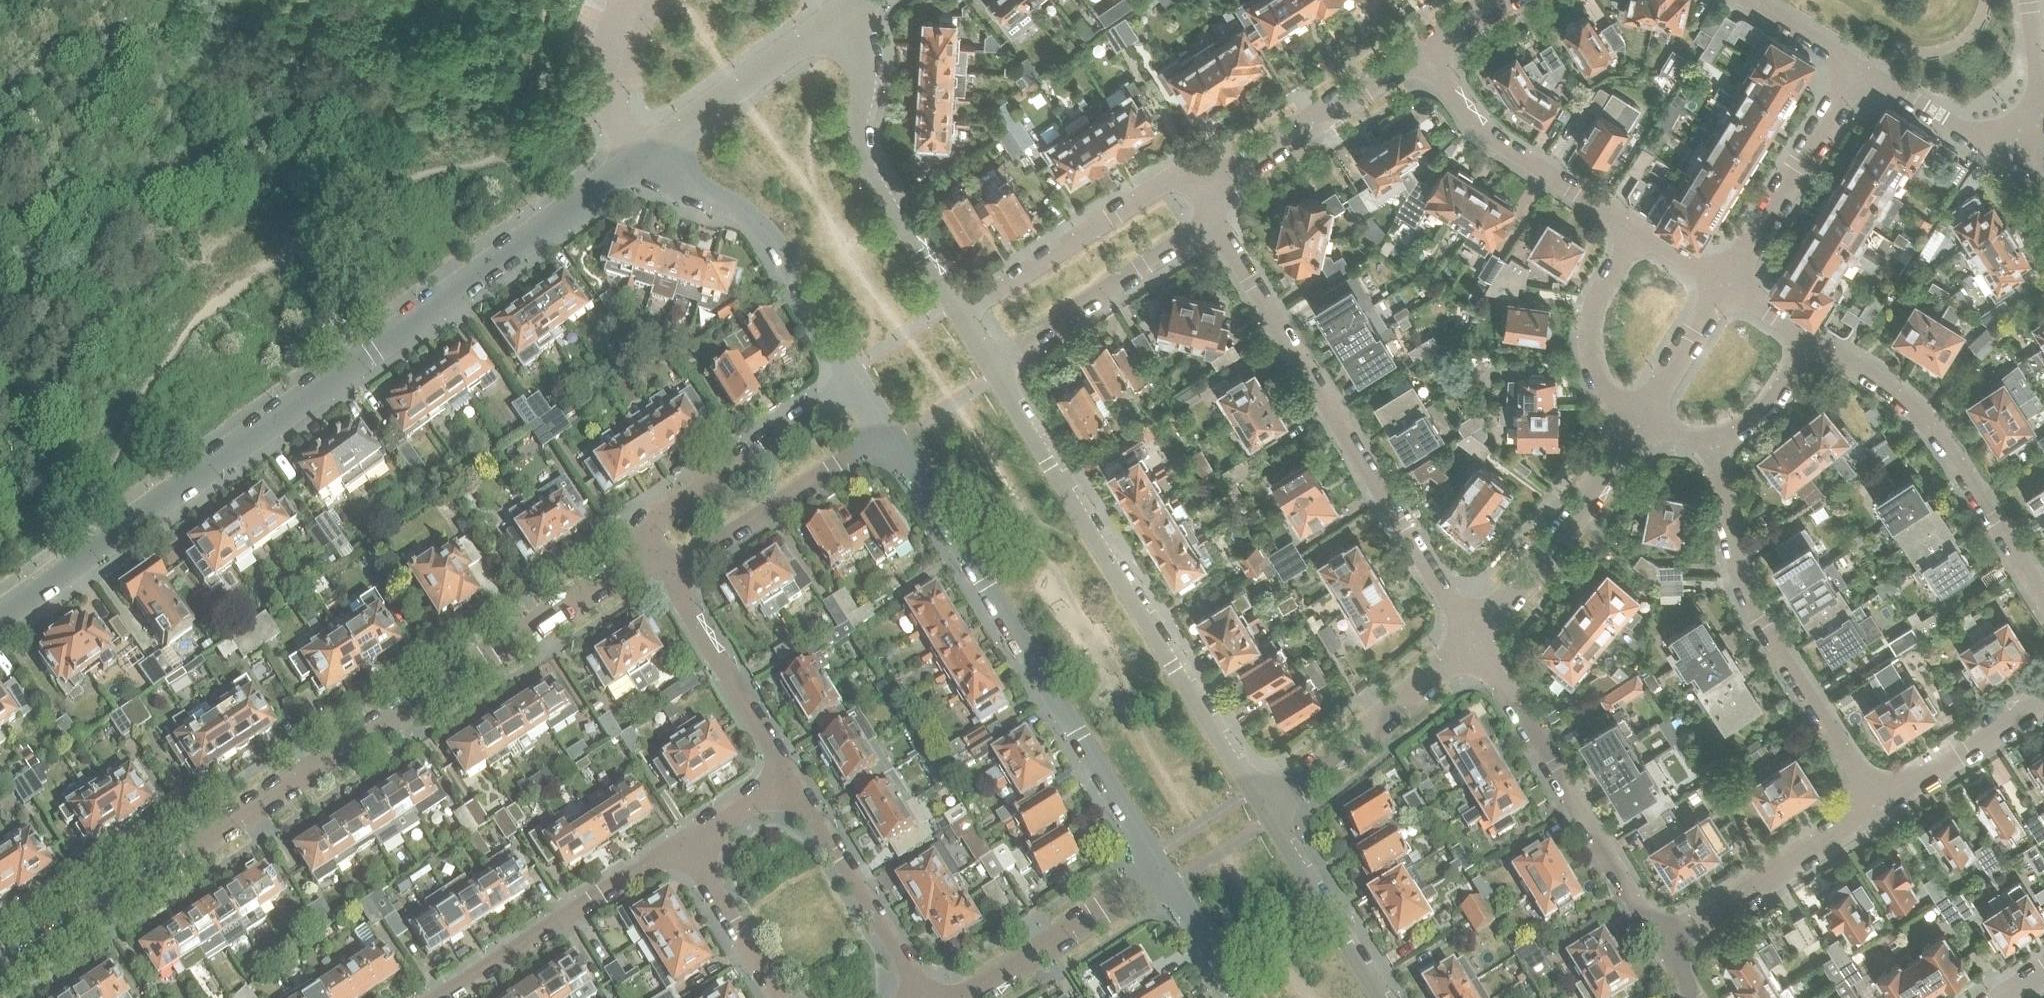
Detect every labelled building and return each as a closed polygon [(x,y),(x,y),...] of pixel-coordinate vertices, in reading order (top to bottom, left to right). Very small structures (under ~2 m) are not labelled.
[(1021,0),(993,0),(986,6),(996,19),(996,18),(1013,39),(1038,18),(1033,12),(1028,5),(1026,6),(1021,0)] [(1026,6),(1028,5),(1033,12),(1043,4),(1040,0),(1021,0),(1026,6)] [(1167,9),(1181,0),(1161,0),(1167,9)] [(1275,0),(1252,0),(1248,3),(1247,1),(1236,8),(1247,26),(1243,28),(1256,47),(1278,33),(1283,36),(1294,29),(1275,0)] [(1304,0),(1275,0),(1294,29),(1306,21),(1305,16),(1312,12),(1304,0)] [(1332,0),(1304,0),(1312,12),(1318,8),(1322,10),(1334,3),(1332,0)] [(1659,0),(1630,0),(1627,15),(1654,21),(1659,0)] [(1688,0),(1659,0),(1654,21),(1681,27),(1688,0)] [(1238,21),(1232,10),(1225,14),(1232,25),(1238,21)] [(956,48),(958,15),(941,13),(940,22),(926,21),(926,23),(924,26),(923,33),(925,36),(925,46),(956,48)] [(1733,30),(1737,22),(1727,15),(1716,33),(1726,40),(1733,30)] [(1083,16),(1072,25),(1085,41),(1093,36),(1096,33),(1083,16)] [(1140,37),(1127,17),(1115,24),(1129,46),(1130,45),(1130,44),(1140,37)] [(1608,49),(1588,17),(1578,23),(1576,22),(1573,22),(1570,23),(1568,25),(1567,28),(1567,31),(1565,32),(1568,36),(1567,40),(1570,45),(1574,45),(1586,63),(1608,49)] [(1811,60),(1764,30),(1746,19),(1744,18),(1741,19),(1739,20),(1737,22),(1733,30),(1755,44),(1749,54),(1753,57),(1800,86),(1813,66),(1811,60)] [(1628,34),(1624,27),(1621,28),(1617,21),(1613,24),(1623,38),(1628,34)] [(1129,46),(1115,24),(1105,31),(1118,52),(1129,46)] [(1623,38),(1613,24),(1603,31),(1615,49),(1626,50),(1626,43),(1623,38)] [(1262,56),(1256,47),(1243,28),(1218,45),(1243,83),(1257,74),(1254,70),(1258,67),(1260,65),(1259,62),(1257,60),(1262,56)] [(1006,50),(993,32),(987,37),(986,49),(1006,50)] [(1727,40),(1726,40),(1716,33),(1702,56),(1713,63),(1727,40)] [(1243,83),(1218,45),(1216,43),(1195,56),(1221,98),(1224,96),(1227,95),(1233,91),(1234,89),(1243,83)] [(954,72),(956,48),(925,46),(924,55),(922,59),(921,65),(923,69),(923,70),(954,72)] [(1562,61),(1552,46),(1542,52),(1547,59),(1543,61),(1549,70),(1562,61)] [(1680,66),(1686,56),(1674,49),(1662,67),(1661,75),(1672,75),(1674,76),(1680,66)] [(1320,51),(1312,56),(1317,64),(1325,60),(1320,51)] [(1028,56),(1017,65),(1031,85),(1042,76),(1028,56)] [(1221,98),(1195,56),(1184,64),(1182,61),(1180,62),(1179,59),(1158,73),(1171,93),(1175,90),(1180,97),(1184,94),(1190,103),(1195,100),(1199,106),(1206,101),(1208,106),(1221,98)] [(1800,86),(1753,57),(1746,68),(1753,72),(1745,84),(1786,109),(1787,108),(1790,106),(1794,100),(1794,97),(1800,86)] [(1534,83),(1544,73),(1534,58),(1523,66),(1517,58),(1494,73),(1503,86),(1501,90),(1506,98),(1511,98),(1514,103),(1534,83)] [(1557,82),(1568,70),(1562,61),(1549,70),(1557,82)] [(1685,83),(1691,73),(1680,66),(1674,76),(1685,83)] [(922,94),(953,96),(954,72),(923,70),(923,79),(920,83),(920,89),(922,93),(922,94)] [(1544,123),(1559,100),(1547,92),(1557,82),(1549,70),(1544,73),(1534,83),(1514,103),(1519,106),(1519,111),(1527,116),(1530,114),(1544,123)] [(1153,117),(1145,103),(1148,101),(1134,79),(1123,87),(1127,94),(1121,98),(1123,100),(1112,108),(1136,144),(1149,136),(1148,133),(1155,129),(1149,120),(1153,117)] [(1786,109),(1745,84),(1738,96),(1734,93),(1733,95),(1721,87),(1716,96),(1726,103),(1726,104),(1771,132),(1778,122),(1781,120),(1785,114),(1785,111),(1786,109)] [(1629,130),(1642,110),(1640,104),(1635,101),(1630,102),(1614,91),(1611,95),(1601,89),(1590,107),(1599,113),(1594,121),(1594,120),(1588,129),(1586,127),(1585,130),(1587,131),(1579,145),(1591,152),(1589,154),(1602,163),(1604,160),(1608,163),(1629,130)] [(921,118),(951,120),(953,96),(922,94),(921,103),(919,107),(918,113),(920,117),(921,118)] [(1092,109),(1088,104),(1081,94),(1076,97),(1086,113),(1087,112),(1087,113),(1092,109)] [(970,103),(971,98),(971,96),(960,95),(960,102),(970,103)] [(1036,141),(1010,101),(1009,100),(997,107),(1007,123),(1012,130),(1024,149),(1036,141)] [(1771,132),(1726,104),(1720,113),(1725,116),(1717,129),(1757,155),(1758,153),(1761,152),(1765,146),(1765,143),(1771,132)] [(1136,144),(1112,108),(1092,121),(1115,158),(1136,144)] [(1940,141),(1892,111),(1885,112),(1873,132),(1923,163),(1926,165),(1940,141)] [(1115,158),(1092,121),(1087,113),(1087,112),(1086,113),(1066,125),(1071,133),(1095,171),(1115,158)] [(950,146),(951,120),(921,118),(920,128),(917,131),(917,137),(919,141),(918,151),(949,154),(950,146)] [(970,128),(970,121),(959,119),(958,126),(970,128)] [(1012,130),(1007,123),(992,122),(990,123),(990,130),(996,139),(997,139),(1001,137),(1012,130)] [(1414,150),(1429,140),(1419,125),(1404,135),(1402,132),(1381,145),(1395,168),(1404,162),(1408,168),(1420,160),(1414,150)] [(1757,155),(1717,129),(1709,142),(1703,138),(1696,149),(1743,178),(1750,167),(1752,166),(1756,160),(1756,157),(1757,155)] [(1024,149),(1012,130),(1001,137),(1014,158),(1025,151),(1024,149)] [(1923,163),(1873,132),(1866,143),(1864,144),(1860,150),(1860,153),(1859,155),(1902,181),(1909,169),(1916,174),(1923,163)] [(1095,171),(1071,133),(1068,134),(1043,150),(1051,164),(1054,162),(1063,175),(1067,173),(1073,182),(1080,177),(1083,179),(1095,171)] [(1655,154),(1660,146),(1649,139),(1645,147),(1655,154)] [(1400,174),(1395,168),(1381,145),(1360,159),(1378,188),(1379,187),(1387,199),(1403,188),(1408,196),(1411,191),(1400,174)] [(1743,178),(1696,149),(1694,148),(1691,149),(1689,152),(1689,156),(1686,157),(1680,166),(1680,170),(1688,175),(1728,201),(1730,199),(1732,198),(1736,192),(1736,189),(1743,178)] [(1902,181),(1859,155),(1858,157),(1855,158),(1851,164),(1851,167),(1844,178),(1897,210),(1903,200),(1894,195),(1894,194),(1902,181)] [(1958,185),(1968,168),(1958,162),(1948,179),(1958,185)] [(1033,218),(1001,166),(997,169),(1002,177),(998,180),(1002,187),(987,196),(1000,216),(1011,233),(1033,218)] [(1449,215),(1471,182),(1474,178),(1460,169),(1457,174),(1449,169),(1445,176),(1442,174),(1430,194),(1415,184),(1411,191),(1408,196),(1406,200),(1402,206),(1418,216),(1426,204),(1431,207),(1432,205),(1449,215)] [(1000,216),(987,196),(975,203),(956,173),(951,176),(957,188),(955,190),(957,194),(942,203),(964,239),(1000,216)] [(1728,201),(1688,175),(1687,177),(1680,189),(1673,184),(1666,195),(1714,224),(1721,213),(1724,212),(1728,206),(1727,202),(1728,201)] [(1641,189),(1647,181),(1640,177),(1635,186),(1641,189)] [(1897,210),(1844,178),(1838,188),(1835,190),(1831,196),(1831,199),(1830,201),(1873,228),(1880,217),(1889,223),(1897,210)] [(1470,232),(1493,196),(1491,195),(1489,193),(1482,188),(1480,188),(1471,182),(1449,215),(1448,218),(1470,232)] [(1382,204),(1370,186),(1360,192),(1372,210),(1382,204)] [(1498,239),(1512,218),(1510,216),(1514,209),(1506,204),(1509,200),(1496,191),(1493,196),(1470,232),(1469,233),(1490,247),(1496,238),(1498,239)] [(1372,210),(1360,192),(1349,199),(1361,218),(1372,211),(1372,210)] [(1714,224),(1666,195),(1662,192),(1648,215),(1696,245),(1702,244),(1714,224)] [(1330,229),(1334,213),(1344,206),(1336,193),(1325,201),(1324,203),(1302,198),(1301,204),(1288,201),(1282,228),(1326,238),(1328,228),(1330,229)] [(1970,243),(2004,222),(1995,208),(1991,208),(1988,210),(1979,196),(1976,195),(1952,210),(1951,214),(1970,243)] [(1873,228),(1830,201),(1829,202),(1826,204),(1822,210),(1823,213),(1816,223),(1863,253),(1870,241),(1867,239),(1873,228)] [(2022,243),(2007,220),(2004,222),(1970,243),(1962,249),(1976,271),(1980,268),(1984,266),(2018,245),(2022,243)] [(1442,238),(1450,227),(1445,223),(1437,235),(1442,238)] [(1863,253),(1816,223),(1809,234),(1806,235),(1802,242),(1803,245),(1802,246),(1844,273),(1852,261),(1856,263),(1857,262),(1874,273),(1880,263),(1871,258),(1863,253)] [(1575,259),(1584,245),(1571,237),(1573,234),(1561,227),(1559,229),(1550,224),(1548,227),(1544,225),(1537,236),(1541,238),(1533,252),(1537,254),(1536,255),(1546,262),(1547,261),(1567,273),(1568,272),(1570,273),(1578,261),(1575,259)] [(885,239),(878,227),(870,232),(877,244),(885,239)] [(1335,260),(1332,255),(1323,253),(1326,238),(1282,228),(1276,255),(1288,258),(1287,264),(1310,269),(1312,263),(1320,265),(1322,265),(1331,279),(1351,267),(1344,255),(1335,260)] [(627,291),(641,243),(632,241),(630,237),(623,235),(619,237),(618,236),(613,251),(605,248),(599,265),(607,268),(605,275),(620,280),(620,278),(625,280),(622,290),(627,291)] [(654,284),(665,251),(663,250),(661,247),(654,245),(650,246),(641,243),(627,291),(632,293),(634,286),(652,291),(653,288),(654,284)] [(2021,277),(2022,273),(2027,270),(2023,264),(2027,262),(2027,259),(2018,245),(1984,266),(1980,268),(1976,271),(1977,273),(1981,270),(1993,290),(1990,292),(1996,301),(2016,288),(2011,281),(2014,278),(2017,279),(2021,277)] [(1838,285),(1844,273),(1802,246),(1801,248),(1798,249),(1794,255),(1794,258),(1787,269),(1837,302),(1846,290),(1838,285)] [(677,291),(688,258),(686,257),(684,254),(677,252),(673,253),(665,251),(654,284),(677,291)] [(1494,281),(1506,261),(1493,253),(1478,275),(1492,284),(1494,281)] [(701,298),(711,265),(709,264),(707,261),(700,259),(696,260),(688,258),(677,291),(677,294),(676,294),(672,305),(679,307),(681,299),(696,304),(698,303),(700,298),(701,298)] [(1526,286),(1528,269),(1512,259),(1509,263),(1506,261),(1494,281),(1519,285),(1526,286)] [(737,292),(742,274),(732,271),(730,268),(723,266),(719,267),(711,265),(701,298),(724,306),(730,290),(737,292)] [(1925,280),(1931,271),(1920,265),(1915,273),(1925,280)] [(1837,302),(1787,269),(1775,289),(1776,295),(1824,325),(1837,302)] [(1905,294),(1914,279),(1904,273),(1893,291),(1896,293),(1898,290),(1905,294)] [(576,300),(562,279),(559,281),(556,280),(551,284),(551,288),(545,292),(568,323),(592,305),(584,294),(576,300)] [(1518,297),(1519,285),(1494,281),(1492,284),(1485,294),(1518,297)] [(1952,293),(1933,281),(1929,289),(1944,297),(1949,300),(1952,293)] [(1333,330),(1367,310),(1352,287),(1319,308),(1321,310),(1321,313),(1325,320),(1327,321),(1333,330)] [(1386,298),(1380,288),(1372,293),(1378,303),(1386,298)] [(568,323),(545,292),(528,304),(555,343),(561,351),(565,348),(559,340),(562,338),(557,330),(568,323)] [(1872,323),(1886,300),(1874,293),(1864,309),(1854,303),(1852,306),(1849,308),(1862,316),(1872,323)] [(621,310),(609,294),(600,301),(599,301),(616,325),(621,310)] [(1190,342),(1201,300),(1176,294),(1172,311),(1163,309),(1157,337),(1175,341),(1175,339),(1190,342)] [(1919,353),(1950,301),(1949,300),(1944,297),(1939,306),(1943,309),(1937,318),(1919,306),(1899,337),(1897,336),(1894,341),(1907,349),(1908,346),(1919,353)] [(1990,326),(2013,311),(2006,299),(1978,317),(1990,326)] [(1230,325),(1222,323),(1225,306),(1201,300),(1190,342),(1206,345),(1205,348),(1213,350),(1227,342),(1230,325)] [(702,314),(705,303),(699,301),(698,303),(695,312),(702,314)] [(1943,364),(1962,334),(1950,326),(1961,308),(1950,301),(1919,353),(1930,360),(1928,363),(1941,370),(1945,365),(1943,364)] [(1548,325),(1550,307),(1510,302),(1507,319),(1503,318),(1501,331),(1505,332),(1505,336),(1546,340),(1546,338),(1550,336),(1552,332),(1551,328),(1548,325)] [(735,316),(739,313),(732,303),(714,316),(721,326),(735,316)] [(555,343),(528,304),(511,316),(534,348),(538,355),(555,343)] [(1347,353),(1389,326),(1376,305),(1367,310),(1333,330),(1347,353)] [(1411,313),(1407,306),(1395,314),(1398,320),(1411,313)] [(1862,316),(1849,308),(1842,318),(1856,326),(1862,316)] [(790,352),(768,317),(755,325),(752,322),(748,325),(739,313),(735,316),(745,330),(734,338),(757,374),(790,352)] [(534,348),(511,316),(505,321),(501,320),(496,323),(496,327),(493,329),(523,370),(541,358),(538,355),(534,348)] [(1394,355),(1385,341),(1396,334),(1391,325),(1389,326),(1347,353),(1353,362),(1352,364),(1357,372),(1359,373),(1361,375),(1394,355)] [(1983,357),(2001,339),(1989,327),(1971,345),(1983,357)] [(636,339),(630,330),(623,335),(629,344),(636,339)] [(1156,350),(1144,331),(1134,337),(1146,357),(1156,350)] [(1416,361),(1440,347),(1441,346),(1434,335),(1410,350),(1416,361)] [(756,397),(746,381),(757,374),(734,338),(723,344),(735,364),(713,378),(734,412),(756,397)] [(632,350),(624,339),(613,347),(621,358),(632,350)] [(1147,384),(1124,345),(1113,352),(1107,342),(1084,357),(1094,374),(1105,391),(1127,376),(1136,391),(1147,384)] [(1219,369),(1241,354),(1234,343),(1212,358),(1219,369)] [(2027,358),(2027,357),(2020,362),(2029,375),(2036,370),(2043,365),(2043,347),(2027,358)] [(494,383),(471,350),(466,353),(464,350),(455,356),(452,355),(447,359),(447,362),(444,364),(465,393),(477,385),(482,392),(494,383)] [(686,365),(680,356),(670,363),(676,372),(686,365)] [(471,401),(465,393),(444,364),(431,373),(432,374),(426,379),(446,407),(451,413),(453,414),(471,401)] [(1986,427),(2018,405),(2038,393),(2019,364),(1992,385),(1994,389),(1971,404),(1973,407),(1973,410),(1976,414),(1979,415),(1986,427)] [(1105,391),(1094,374),(1061,395),(1083,431),(1116,409),(1105,391)] [(1273,397),(1265,384),(1263,385),(1256,374),(1247,379),(1244,375),(1232,383),(1228,377),(1214,386),(1227,407),(1231,404),(1240,418),(1273,397)] [(1556,393),(1556,380),(1547,380),(1547,377),(1530,376),(1530,380),(1521,381),(1521,385),(1517,385),(1518,393),(1521,393),(1521,404),(1501,404),(1501,406),(1558,406),(1558,393),(1556,393)] [(446,407),(426,379),(419,384),(418,382),(405,392),(426,421),(446,407)] [(1466,387),(1461,379),(1452,385),(1457,392),(1466,387)] [(1427,409),(1413,385),(1380,406),(1381,408),(1381,411),(1386,418),(1388,419),(1394,428),(1427,409)] [(1470,394),(1466,387),(1457,392),(1461,400),(1470,394)] [(705,420),(708,418),(690,389),(669,403),(663,394),(649,403),(652,407),(679,448),(688,442),(691,442),(697,438),(698,435),(710,427),(705,420)] [(414,436),(411,432),(426,421),(405,392),(403,393),(400,392),(394,396),(394,399),(386,406),(396,422),(393,425),(405,441),(395,447),(414,476),(425,469),(406,441),(414,436)] [(552,415),(538,396),(526,404),(526,405),(539,424),(550,417),(552,415)] [(1286,423),(1279,412),(1282,410),(1273,397),(1240,418),(1241,420),(1237,423),(1245,434),(1246,434),(1252,444),(1254,443),(1255,444),(1261,440),(1260,439),(1263,438),(1265,442),(1280,433),(1277,429),(1286,423)] [(1491,408),(1484,398),(1476,403),(1480,410),(1482,414),(1491,408)] [(539,424),(526,405),(516,411),(530,431),(530,430),(539,424)] [(2022,435),(2033,427),(2018,405),(1986,427),(1993,438),(1993,441),(1996,446),(1999,446),(2000,449),(2006,445),(2011,452),(2026,442),(2022,435)] [(1560,444),(1560,406),(1558,406),(1501,406),(1501,423),(1520,423),(1521,448),(1535,448),(1535,443),(1560,444)] [(679,448),(652,407),(630,421),(635,428),(637,432),(657,462),(666,456),(669,457),(675,453),(676,449),(679,448)] [(1441,430),(1427,409),(1394,428),(1400,438),(1399,440),(1404,448),(1406,449),(1408,451),(1441,430)] [(1845,424),(1840,428),(1824,409),(1822,411),(1819,411),(1813,416),(1812,418),(1805,424),(1829,455),(1839,468),(1848,460),(1843,454),(1859,441),(1845,424)] [(1178,410),(1167,417),(1174,429),(1185,423),(1178,410)] [(1488,422),(1482,414),(1480,410),(1457,425),(1465,437),(1472,432),(1481,427),(1488,422)] [(455,418),(453,414),(451,413),(447,416),(451,421),(455,418)] [(563,436),(550,417),(539,424),(552,443),(563,436)] [(635,428),(630,421),(628,418),(624,421),(630,431),(635,428)] [(1114,429),(1110,422),(1104,425),(1109,432),(1114,429)] [(552,443),(539,424),(530,430),(530,431),(529,431),(542,450),(552,443)] [(1829,455),(1805,424),(1783,442),(1807,473),(1829,455)] [(386,459),(374,442),(370,445),(356,426),(347,433),(344,432),(339,436),(339,439),(337,441),(364,479),(384,465),(382,462),(386,459)] [(1484,436),(1484,431),(1481,427),(1472,432),(1481,439),(1484,436)] [(1143,445),(1149,441),(1141,430),(1121,444),(1127,453),(1128,455),(1143,445)] [(657,462),(637,432),(616,446),(615,447),(634,477),(637,475),(641,475),(647,471),(648,468),(657,462)] [(1493,449),(1481,439),(1472,432),(1465,437),(1458,441),(1484,460),(1493,449)] [(634,477),(615,447),(616,446),(609,434),(600,441),(607,452),(584,466),(604,496),(615,489),(618,489),(625,485),(625,482),(634,477)] [(1876,460),(1897,446),(1891,436),(1869,450),(1876,460)] [(364,479),(337,441),(324,450),(325,452),(319,456),(340,488),(344,493),(364,479)] [(1825,493),(1807,473),(1783,442),(1774,449),(1771,449),(1765,454),(1764,457),(1762,459),(1787,489),(1796,482),(1807,495),(1804,496),(1810,504),(1825,493)] [(494,460),(482,443),(475,449),(479,455),(486,466),(494,460)] [(1154,480),(1140,459),(1149,453),(1143,445),(1128,455),(1127,453),(1105,467),(1117,485),(1117,488),(1120,494),(1123,496),(1124,497),(1154,480)] [(1883,470),(1904,456),(1897,446),(1876,460),(1883,470)] [(340,488),(319,456),(318,454),(315,456),(312,455),(306,459),(306,462),(297,469),(318,498),(319,501),(326,495),(331,502),(344,493),(340,488)] [(476,472),(486,466),(479,455),(469,462),(476,472)] [(1449,473),(1441,468),(1435,457),(1416,469),(1416,470),(1415,471),(1420,480),(1422,479),(1423,480),(1431,475),(1442,483),(1449,473)] [(1226,488),(1254,470),(1247,458),(1218,475),(1226,488)] [(1325,485),(1317,471),(1316,471),(1309,461),(1299,467),(1298,465),(1284,473),(1286,477),(1276,483),(1289,506),(1323,487),(1325,485)] [(1512,490),(1503,483),(1505,480),(1490,468),(1487,472),(1479,466),(1474,473),(1474,474),(1464,487),(1496,513),(1505,501),(1504,500),(1512,490)] [(1170,476),(1167,470),(1158,476),(1161,481),(1170,476)] [(1848,479),(1841,470),(1834,476),(1841,484),(1848,479)] [(1927,500),(1921,490),(1921,487),(1917,481),(1915,480),(1913,477),(1881,498),(1895,521),(1927,500)] [(589,522),(581,508),(583,507),(564,478),(529,501),(557,543),(567,537),(570,537),(577,533),(577,530),(589,522)] [(1166,501),(1154,480),(1124,497),(1130,506),(1130,510),(1133,515),(1136,517),(1137,519),(1166,501)] [(1336,508),(1335,506),(1335,503),(1331,496),(1328,495),(1323,487),(1289,506),(1303,530),(1332,512),(1332,511),(1336,508)] [(1493,517),(1496,513),(1464,487),(1461,492),(1455,487),(1437,509),(1443,515),(1437,522),(1466,545),(1470,539),(1474,542),(1484,528),(1487,530),(1490,530),(1493,528),(1495,526),(1496,523),(1495,520),(1493,517)] [(2031,497),(2033,499),(2033,502),(2036,507),(2038,508),(2043,517),(2043,489),(2031,497)] [(1684,528),(1687,511),(1686,511),(1688,500),(1674,497),(1675,493),(1659,490),(1658,494),(1655,493),(1650,517),(1647,517),(1645,527),(1648,527),(1647,533),(1680,540),(1682,530),(1686,531),(1686,528),(1684,528)] [(1175,502),(1183,497),(1180,491),(1171,497),(1175,502)] [(296,523),(283,504),(274,511),(261,493),(242,507),(268,543),(296,523)] [(529,501),(524,493),(520,498),(519,504),(520,510),(525,514),(530,516),(527,518),(528,519),(513,529),(514,531),(506,536),(514,548),(525,564),(537,556),(540,557),(546,553),(547,550),(557,543),(529,501)] [(362,509),(351,494),(347,497),(358,512),(362,509)] [(1909,543),(1945,520),(1936,507),(1934,509),(1927,500),(1895,521),(1909,543)] [(1179,521),(1189,515),(1182,503),(1172,509),(1166,501),(1137,519),(1143,528),(1143,531),(1146,537),(1149,538),(1150,540),(1179,521)] [(268,543),(242,507),(225,519),(251,555),(268,543)] [(909,545),(887,509),(843,537),(855,557),(876,544),(888,563),(897,557),(895,554),(909,545)] [(1776,525),(1767,512),(1757,518),(1765,532),(1766,532),(1776,525)] [(332,513),(326,516),(335,528),(340,524),(332,513)] [(346,543),(335,528),(326,516),(326,515),(314,523),(317,527),(331,547),(338,556),(348,549),(345,544),(346,543)] [(251,555),(225,519),(207,532),(233,568),(251,555)] [(855,557),(843,537),(832,520),(810,535),(833,571),(855,557)] [(1956,544),(1950,534),(1953,532),(1945,520),(1909,543),(1923,565),(1956,544)] [(1179,521),(1150,540),(1156,549),(1156,552),(1160,558),(1163,560),(1164,561),(1193,543),(1179,521)] [(331,547),(317,527),(307,533),(321,554),(331,547)] [(1787,559),(1777,565),(1779,568),(1778,570),(1783,577),(1785,578),(1792,588),(1825,567),(1824,567),(1834,560),(1828,551),(1818,557),(1810,544),(1814,542),(1806,529),(1779,546),(1787,559)] [(1869,538),(1864,531),(1855,537),(1860,543),(1869,538)] [(233,568),(207,532),(189,545),(196,555),(187,562),(210,595),(220,588),(215,580),(233,568)] [(1205,543),(1210,540),(1206,534),(1198,540),(1201,545),(1205,543)] [(1860,543),(1855,537),(1847,542),(1852,549),(1860,543)] [(476,598),(460,573),(480,561),(466,538),(445,552),(445,551),(421,567),(414,556),(402,563),(437,617),(455,606),(460,612),(461,611),(459,609),(476,598)] [(1873,544),(1869,538),(1860,543),(1864,550),(1873,544)] [(1212,574),(1208,568),(1218,562),(1205,543),(1201,545),(1198,540),(1193,543),(1164,561),(1169,571),(1169,574),(1173,580),(1176,581),(1183,592),(1197,583),(1212,574)] [(1302,554),(1293,540),(1269,555),(1273,561),(1278,568),(1302,554)] [(1372,567),(1371,565),(1372,563),(1367,555),(1365,554),(1358,543),(1347,549),(1345,547),(1330,556),(1332,558),(1322,565),(1336,588),(1372,567)] [(1864,550),(1860,543),(1852,549),(1856,555),(1864,550)] [(1273,561),(1269,555),(1262,544),(1259,545),(1239,558),(1249,575),(1270,563),(1273,561)] [(1953,577),(1970,566),(1969,563),(1969,561),(1964,554),(1962,553),(1956,544),(1923,565),(1915,570),(1922,582),(1930,577),(1937,587),(1938,587),(1942,593),(1958,584),(1953,577)] [(812,587),(794,562),(786,550),(774,558),(771,558),(765,562),(764,564),(754,571),(781,613),(790,607),(788,604),(801,596),(812,587)] [(1285,580),(1309,565),(1302,554),(1278,568),(1285,580)] [(1660,580),(1662,568),(1649,558),(1648,558),(1643,554),(1634,566),(1651,577),(1649,580),(1658,587),(1660,580)] [(1684,578),(1684,565),(1667,566),(1667,558),(1649,558),(1662,568),(1660,580),(1684,578)] [(1803,612),(1838,588),(1848,582),(1834,560),(1824,567),(1825,567),(1792,588),(1798,597),(1795,599),(1803,612)] [(388,582),(379,567),(368,573),(378,589),(388,582)] [(1386,589),(1385,588),(1386,585),(1381,577),(1378,576),(1372,567),(1336,588),(1350,612),(1386,589)] [(181,617),(161,586),(163,584),(153,569),(120,592),(130,608),(133,606),(154,636),(152,638),(160,649),(162,648),(166,652),(170,649),(168,647),(191,631),(190,628),(192,627),(184,615),(181,617)] [(781,613),(754,571),(744,578),(740,577),(734,581),(734,584),(722,592),(731,607),(740,601),(748,615),(760,608),(769,621),(781,613)] [(845,579),(841,572),(835,576),(839,583),(845,579)] [(1639,599),(1609,574),(1608,576),(1605,577),(1600,583),(1599,586),(1593,594),(1622,619),(1632,627),(1643,614),(1634,606),(1639,599)] [(1896,581),(1892,576),(1884,581),(1888,587),(1896,581)] [(1685,593),(1684,578),(1660,580),(1658,587),(1657,594),(1685,593)] [(1888,587),(1884,581),(1876,587),(1880,593),(1888,587)] [(1901,589),(1896,581),(1888,587),(1893,594),(1901,589)] [(950,608),(947,602),(943,601),(932,582),(917,592),(922,600),(909,609),(922,631),(951,613),(950,611),(950,608)] [(1893,594),(1888,587),(1880,593),(1884,600),(1893,594)] [(1853,611),(1838,588),(1803,612),(1811,624),(1814,622),(1820,631),(1853,611)] [(1403,616),(1402,614),(1402,611),(1397,604),(1395,603),(1386,589),(1350,612),(1367,639),(1370,637),(1372,641),(1386,633),(1383,629),(1403,616)] [(859,613),(846,591),(835,598),(849,620),(859,613)] [(390,632),(377,612),(383,608),(372,592),(349,608),(355,619),(354,620),(379,659),(386,655),(390,654),(394,651),(396,648),(399,647),(398,646),(404,642),(396,629),(390,632)] [(1622,619),(1593,594),(1586,601),(1584,599),(1574,610),(1606,638),(1622,619)] [(849,620),(835,598),(824,605),(839,629),(850,622),(849,620)] [(1206,647),(1247,623),(1232,599),(1199,619),(1208,634),(1201,639),(1206,647)] [(1865,644),(1884,632),(1872,613),(1869,615),(1862,604),(1853,611),(1820,631),(1826,641),(1826,644),(1830,650),(1833,651),(1834,654),(1836,653),(1840,659),(1851,652),(1847,646),(1861,637),(1865,644)] [(855,631),(876,619),(868,607),(859,613),(849,620),(850,622),(855,631)] [(1260,615),(1256,610),(1248,615),(1251,620),(1260,615)] [(1606,638),(1574,610),(1565,622),(1567,624),(1561,631),(1590,657),(1606,638)] [(1938,630),(1945,625),(1937,612),(1923,620),(1917,610),(1908,616),(1914,626),(1922,640),(1937,630),(1938,630)] [(898,622),(907,617),(903,611),(895,617),(898,622)] [(1986,635),(1973,616),(1970,611),(1960,618),(1976,641),(1964,649),(1972,662),(1963,668),(1974,686),(1982,681),(1985,686),(1998,678),(1996,675),(2006,668),(1986,635)] [(2027,651),(2008,621),(1997,628),(1990,618),(1987,621),(1981,611),(1973,616),(1986,635),(2006,668),(2017,661),(2019,664),(2032,656),(2028,651),(2027,651)] [(965,635),(963,632),(963,629),(960,623),(957,622),(951,613),(922,631),(936,653),(965,635)] [(281,636),(266,614),(245,628),(259,650),(281,636)] [(1326,625),(1322,617),(1317,620),(1314,614),(1309,618),(1317,632),(1320,630),(1331,624),(1330,623),(1326,625)] [(1254,625),(1263,620),(1260,615),(1251,620),(1254,625)] [(1674,666),(1717,639),(1711,629),(1711,627),(1707,620),(1704,619),(1703,617),(1672,637),(1678,647),(1667,655),(1674,666)] [(109,650),(105,642),(107,641),(101,633),(99,634),(94,627),(89,630),(81,620),(61,635),(88,674),(97,668),(102,674),(117,663),(108,651),(109,650)] [(379,659),(354,620),(345,625),(348,630),(339,636),(362,670),(364,669),(367,669),(372,666),(373,663),(379,659)] [(320,632),(314,622),(307,626),(314,635),(320,632)] [(660,656),(651,642),(660,637),(650,622),(638,630),(635,629),(629,633),(628,636),(618,642),(648,688),(657,683),(657,682),(657,678),(653,672),(650,671),(646,665),(660,656)] [(835,647),(856,635),(857,634),(855,631),(850,622),(839,629),(829,636),(835,647)] [(1261,645),(1247,623),(1206,647),(1211,655),(1219,651),(1228,666),(1242,657),(1261,645)] [(1938,630),(1937,630),(1944,640),(1955,633),(1948,623),(1945,625),(1938,630)] [(1344,644),(1332,625),(1331,624),(1320,630),(1332,651),(1344,644)] [(1898,655),(1922,640),(1914,626),(1889,641),(1898,655)] [(123,628),(113,636),(120,645),(130,638),(123,628)] [(259,650),(245,628),(229,639),(243,661),(259,650)] [(1586,662),(1590,658),(1590,657),(1561,631),(1554,639),(1552,640),(1546,646),(1546,649),(1544,651),(1561,665),(1554,675),(1573,691),(1593,668),(1586,662)] [(912,644),(920,638),(917,633),(908,639),(912,644)] [(88,674),(61,635),(39,650),(46,661),(41,664),(46,671),(45,672),(50,680),(52,679),(66,699),(69,697),(72,702),(82,696),(78,690),(83,687),(79,680),(88,674)] [(978,656),(976,654),(977,650),(973,644),(970,643),(965,635),(936,653),(949,674),(978,656)] [(362,670),(339,636),(329,643),(326,638),(318,643),(343,682),(350,678),(353,678),(358,675),(360,672),(362,670)] [(1646,650),(1648,640),(1643,636),(1637,643),(1646,650)] [(1293,672),(1284,658),(1278,648),(1279,648),(1274,638),(1261,646),(1261,645),(1242,657),(1248,667),(1243,670),(1257,694),(1274,683),(1293,672)] [(1698,682),(1734,659),(1726,646),(1723,648),(1717,639),(1674,666),(1683,679),(1693,673),(1698,682)] [(781,664),(802,651),(796,640),(775,653),(781,664)] [(648,688),(618,642),(608,649),(605,648),(599,652),(598,655),(586,663),(604,692),(625,678),(629,684),(629,687),(633,694),(636,694),(637,695),(648,688)] [(343,682),(318,643),(310,648),(313,653),(303,660),(316,681),(310,684),(318,697),(324,693),(325,694),(327,693),(331,692),(335,689),(337,686),(343,682)] [(174,675),(160,654),(149,662),(164,682),(174,675)] [(925,665),(934,659),(931,654),(922,660),(925,665)] [(828,688),(820,675),(829,670),(820,655),(797,669),(801,675),(781,688),(794,708),(828,688)] [(991,678),(989,675),(990,672),(986,666),(983,665),(978,656),(949,674),(962,695),(991,678)] [(187,677),(204,664),(205,664),(201,658),(183,671),(187,677)] [(798,664),(795,658),(785,664),(789,670),(798,664)] [(1714,703),(1745,683),(1740,674),(1742,672),(1734,659),(1698,682),(1705,693),(1700,697),(1707,707),(1714,703)] [(1322,700),(1308,677),(1314,673),(1317,679),(1324,674),(1315,660),(1293,673),(1293,672),(1274,683),(1281,693),(1272,699),(1286,722),(1322,700)] [(164,682),(149,662),(138,669),(153,690),(164,682)] [(1933,712),(1914,682),(1902,690),(1886,665),(1876,671),(1884,684),(1886,687),(1892,696),(1913,729),(1923,722),(1925,725),(1938,717),(1934,711),(1933,712)] [(1630,675),(1620,666),(1613,675),(1621,681),(1630,675)] [(187,677),(183,671),(183,670),(174,675),(164,682),(169,689),(187,677)] [(1597,695),(1619,682),(1621,681),(1613,675),(1612,674),(1607,671),(1589,682),(1597,695)] [(1657,678),(1653,671),(1645,677),(1650,683),(1657,678)] [(1876,671),(1869,676),(1877,689),(1880,686),(1882,690),(1886,687),(1884,684),(1876,671)] [(1626,702),(1648,688),(1639,673),(1617,687),(1626,702)] [(938,687),(947,681),(943,676),(935,681),(938,687)] [(264,714),(252,695),(255,693),(246,678),(222,694),(253,741),(260,736),(263,736),(268,733),(269,730),(272,728),(271,728),(277,724),(269,711),(264,714)] [(1009,708),(1003,696),(1003,693),(999,687),(996,686),(991,678),(962,695),(977,720),(972,723),(976,730),(981,727),(980,725),(1009,708)] [(1662,685),(1657,678),(1650,683),(1654,690),(1662,685)] [(891,690),(887,684),(885,681),(876,688),(881,696),(891,690)] [(1760,705),(1758,703),(1759,700),(1754,693),(1752,692),(1745,683),(1714,703),(1728,726),(1736,720),(1741,727),(1755,718),(1750,711),(1760,705)] [(551,732),(577,715),(566,698),(563,700),(557,692),(555,693),(550,685),(543,690),(543,689),(529,698),(547,726),(551,732)] [(660,710),(681,697),(675,688),(654,701),(660,710)] [(846,718),(828,688),(794,708),(807,729),(817,723),(823,733),(846,718)] [(1941,706),(1956,697),(1951,689),(1936,698),(1941,706)] [(12,702),(8,705),(0,694),(0,729),(21,715),(12,702)] [(253,741),(222,694),(213,700),(218,707),(210,713),(213,718),(235,752),(237,751),(240,751),(245,748),(247,745),(253,741)] [(1913,729),(1892,696),(1884,701),(1869,711),(1875,720),(1869,723),(1878,736),(1883,733),(1889,741),(1888,742),(1891,747),(1904,739),(1902,736),(1913,729)] [(667,720),(687,707),(681,697),(660,710),(667,720)] [(952,708),(960,702),(957,697),(948,703),(952,708)] [(547,726),(529,698),(528,699),(529,700),(523,703),(523,702),(508,712),(527,739),(547,726)] [(152,720),(138,700),(120,714),(134,733),(152,720)] [(235,752),(213,718),(210,713),(205,705),(187,716),(187,717),(192,724),(217,764),(224,760),(227,760),(231,756),(233,754),(235,752)] [(1635,739),(1639,736),(1621,707),(1601,720),(1605,726),(1585,739),(1586,741),(1586,744),(1590,750),(1593,751),(1599,761),(1635,739)] [(527,739),(508,712),(509,713),(503,716),(502,715),(488,725),(506,751),(517,744),(525,757),(534,751),(527,739)] [(217,764),(192,724),(187,717),(187,716),(185,713),(173,722),(183,738),(167,749),(181,770),(185,768),(192,779),(198,775),(198,776),(201,774),(204,774),(209,771),(210,768),(217,764)] [(134,733),(120,714),(109,722),(123,741),(134,733)] [(1686,722),(1681,715),(1672,720),(1674,723),(1677,728),(1686,722)] [(622,736),(609,716),(598,723),(611,744),(619,739),(622,736)] [(1674,723),(1672,720),(1670,716),(1661,722),(1665,729),(1674,723)] [(79,737),(66,718),(55,726),(68,745),(79,737)] [(832,770),(865,749),(846,718),(823,733),(829,742),(819,749),(832,770)] [(1691,730),(1686,722),(1677,728),(1681,736),(1691,730)] [(506,751),(488,725),(488,726),(483,730),(482,728),(468,738),(485,764),(489,770),(510,757),(506,751)] [(1487,748),(1481,739),(1482,736),(1477,729),(1475,728),(1474,726),(1469,729),(1466,725),(1453,733),(1456,737),(1441,746),(1442,746),(1430,753),(1439,767),(1440,766),(1445,773),(1454,767),(1455,767),(1487,748)] [(955,760),(989,739),(981,727),(976,730),(947,747),(955,760)] [(732,764),(709,729),(684,746),(706,781),(732,764)] [(643,750),(632,731),(631,730),(622,736),(619,739),(631,758),(643,750)] [(995,786),(1049,754),(1043,746),(1036,750),(1027,735),(994,756),(1001,768),(989,775),(995,786)] [(485,764),(468,738),(468,739),(463,743),(462,741),(447,751),(447,753),(448,752),(455,762),(455,763),(456,765),(457,764),(465,777),(485,764)] [(706,781),(684,746),(679,739),(668,746),(672,752),(652,766),(668,791),(676,785),(682,793),(686,790),(687,793),(705,782),(706,781)] [(976,765),(997,752),(989,739),(955,760),(952,762),(954,766),(957,764),(962,772),(975,763),(976,765)] [(1613,783),(1648,761),(1635,739),(1599,761),(1613,783)] [(1691,749),(1684,739),(1675,745),(1682,755),(1691,749)] [(570,762),(587,751),(582,743),(565,754),(570,762)] [(884,778),(893,773),(874,743),(865,749),(832,770),(844,790),(854,784),(860,794),(884,779),(884,778)] [(1771,753),(1766,744),(1758,749),(1764,757),(1771,753)] [(40,767),(28,748),(22,752),(18,745),(15,748),(31,773),(40,767)] [(1467,788),(1501,767),(1494,755),(1492,756),(1487,748),(1455,767),(1452,769),(1457,777),(1460,776),(1467,788)] [(1764,757),(1758,749),(1750,755),(1758,766),(1766,760),(1764,757)] [(2043,754),(2043,753),(2032,760),(2033,761),(2031,762),(2034,767),(2028,771),(2037,786),(2043,781),(2043,782),(2043,754)] [(1048,800),(1042,790),(1055,782),(1046,767),(1054,762),(1049,754),(995,786),(992,788),(996,795),(1011,786),(1020,801),(997,815),(1003,826),(1005,825),(1007,827),(1013,823),(1017,820),(1048,800)] [(1661,786),(1670,780),(1655,757),(1648,761),(1613,783),(1619,793),(1618,796),(1622,802),(1625,803),(1627,806),(1653,790),(1659,799),(1666,794),(1661,786)] [(1816,788),(1796,758),(1773,773),(1795,805),(1806,798),(1808,801),(1820,793),(1817,787),(1816,788)] [(557,763),(547,769),(554,780),(560,775),(564,773),(557,763)] [(1795,805),(1773,773),(1767,763),(1759,769),(1765,778),(1752,787),(1763,804),(1758,808),(1765,820),(1771,816),(1771,817),(1770,818),(1774,823),(1786,815),(1784,812),(1795,805)] [(155,802),(146,788),(142,791),(140,788),(148,783),(136,765),(128,770),(130,773),(120,779),(114,769),(108,773),(104,767),(100,770),(109,785),(131,818),(139,813),(140,814),(149,808),(148,806),(150,805),(155,802)] [(1512,789),(1507,781),(1509,779),(1501,767),(1467,788),(1474,800),(1472,801),(1477,809),(1512,789)] [(418,819),(446,801),(431,780),(425,784),(422,779),(422,780),(417,771),(410,776),(410,775),(395,785),(415,813),(418,819)] [(903,810),(913,803),(894,772),(893,773),(884,778),(884,779),(860,794),(866,803),(856,810),(869,830),(903,810)] [(45,793),(32,773),(21,780),(34,800),(45,793)] [(612,786),(604,775),(598,779),(605,790),(612,786)] [(131,818),(109,785),(100,790),(98,787),(95,789),(90,782),(87,784),(81,776),(77,779),(81,785),(84,788),(88,794),(86,795),(108,828),(115,823),(118,828),(119,827),(121,828),(131,822),(130,820),(131,819),(131,818)] [(649,818),(630,787),(633,785),(628,778),(616,785),(621,792),(611,798),(617,807),(631,830),(649,818)] [(34,800),(21,780),(11,786),(24,807),(34,800)] [(1718,794),(1710,780),(1698,788),(1706,801),(1718,794)] [(1433,790),(1429,782),(1418,789),(1422,796),(1433,790)] [(108,828),(86,795),(88,794),(84,788),(81,785),(61,798),(66,807),(56,813),(66,828),(76,821),(80,826),(74,830),(83,843),(88,840),(90,839),(91,841),(101,835),(100,833),(108,828)] [(415,813),(395,785),(396,786),(390,790),(389,789),(375,798),(395,826),(402,836),(422,823),(418,819),(415,813)] [(2025,826),(1999,786),(1992,791),(1990,788),(1978,795),(1980,798),(1976,800),(1997,833),(2011,825),(2015,832),(2025,826)] [(1510,820),(1525,810),(1524,808),(1524,806),(1520,799),(1517,798),(1512,789),(1477,809),(1471,814),(1462,819),(1468,829),(1486,818),(1497,838),(1514,828),(1510,820)] [(1661,813),(1677,803),(1669,792),(1666,794),(1659,799),(1644,809),(1650,819),(1661,813)] [(1415,821),(1427,814),(1415,793),(1402,801),(1415,821)] [(1402,829),(1382,796),(1346,818),(1361,841),(1369,836),(1375,846),(1394,835),(1402,829)] [(631,830),(617,807),(611,798),(610,797),(586,813),(586,814),(592,823),(606,845),(616,838),(617,839),(631,830)] [(1050,831),(1067,820),(1053,797),(1048,800),(1017,820),(1031,843),(1050,831)] [(395,826),(375,798),(375,799),(370,803),(369,802),(355,811),(374,840),(375,839),(376,842),(381,850),(402,836),(395,826)] [(491,823),(476,800),(465,808),(481,830),(491,823)] [(586,813),(579,802),(572,806),(580,818),(586,814),(586,813)] [(526,821),(515,806),(505,812),(516,828),(526,821)] [(967,817),(961,807),(952,813),(959,823),(967,817)] [(481,830),(465,808),(452,817),(468,839),(481,830)] [(1471,814),(1467,808),(1458,813),(1462,819),(1471,814)] [(882,851),(915,830),(903,810),(869,830),(882,851)] [(374,840),(355,811),(354,811),(355,812),(350,816),(349,815),(335,824),(356,855),(371,846),(376,842),(375,839),(374,840)] [(518,834),(503,812),(500,813),(490,820),(506,842),(518,834)] [(1645,838),(1668,824),(1661,813),(1650,819),(1638,827),(1645,838)] [(1732,846),(1720,826),(1710,813),(1698,821),(1676,835),(1697,869),(1708,861),(1710,864),(1721,856),(1720,854),(1732,846)] [(2040,814),(2039,813),(2027,821),(2039,841),(2043,838),(2043,821),(2040,814)] [(978,831),(969,816),(967,817),(959,823),(950,829),(959,843),(978,831)] [(1976,850),(1954,817),(1946,822),(1943,818),(1932,825),(1933,828),(1930,830),(1922,835),(1932,850),(1940,845),(1950,860),(1951,862),(1963,855),(1966,859),(1975,853),(1977,857),(1974,859),(1986,876),(2004,865),(1989,842),(1976,850)] [(592,823),(568,838),(566,839),(581,862),(595,853),(595,852),(606,845),(592,823)] [(1016,828),(1013,823),(1007,827),(1010,832),(1016,828)] [(356,855),(335,824),(334,824),(335,825),(330,829),(329,828),(315,837),(336,869),(356,856),(356,855)] [(43,855),(33,840),(34,840),(27,829),(26,830),(24,827),(4,840),(9,847),(31,882),(39,877),(40,878),(49,872),(49,871),(50,870),(50,869),(55,866),(47,853),(43,855)] [(581,862),(566,839),(568,838),(563,831),(565,830),(563,827),(544,839),(539,831),(527,838),(547,869),(556,862),(564,873),(581,862)] [(1057,841),(1050,831),(1031,843),(1038,853),(1057,841)] [(1414,866),(1408,859),(1394,835),(1375,846),(1358,857),(1373,880),(1378,877),(1384,887),(1402,876),(1413,870),(1411,868),(1414,866)] [(1697,869),(1676,835),(1653,850),(1673,881),(1672,881),(1675,887),(1688,879),(1686,876),(1697,869)] [(1079,859),(1065,836),(1057,841),(1038,853),(1028,859),(1022,849),(1012,856),(1006,846),(993,854),(1005,874),(1016,867),(1021,875),(1033,867),(1043,881),(1079,859)] [(338,872),(336,869),(315,837),(314,837),(315,838),(309,842),(309,841),(293,851),(294,852),(295,851),(302,861),(301,862),(303,864),(304,864),(310,874),(309,874),(310,876),(311,880),(313,879),(317,885),(338,872)] [(1448,847),(1444,840),(1433,846),(1437,853),(1448,847)] [(2037,843),(2037,842),(2024,850),(2039,873),(2043,870),(2043,854),(2037,843)] [(9,847),(0,853),(0,879),(8,892),(15,888),(18,892),(20,891),(21,893),(31,886),(30,885),(32,884),(31,882),(9,847)] [(1568,874),(1560,861),(1557,863),(1550,851),(1541,857),(1539,853),(1525,862),(1527,866),(1515,873),(1521,885),(1525,883),(1533,896),(1568,874)] [(1918,893),(1909,879),(1913,876),(1902,859),(1898,862),(1891,851),(1869,865),(1890,898),(1887,899),(1890,903),(1892,901),(1896,907),(1918,893)] [(529,890),(524,881),(525,880),(522,876),(526,873),(523,868),(518,871),(507,853),(484,867),(490,877),(507,903),(508,904),(523,895),(523,894),(529,890)] [(1005,874),(993,854),(981,862),(993,882),(1005,874)] [(949,882),(934,856),(917,867),(918,870),(899,883),(906,896),(909,895),(914,903),(949,882)] [(1474,869),(1468,860),(1460,865),(1466,874),(1474,869)] [(1417,899),(1423,895),(1420,890),(1424,887),(1413,870),(1402,876),(1384,887),(1370,896),(1379,910),(1372,915),(1377,923),(1417,899)] [(280,898),(275,890),(282,886),(272,871),(266,875),(263,871),(256,875),(242,884),(260,911),(280,898)] [(1581,901),(1574,890),(1577,888),(1568,874),(1533,896),(1541,909),(1538,912),(1545,924),(1559,915),(1561,919),(1574,910),(1572,906),(1581,901)] [(1949,893),(1938,875),(1937,875),(1925,882),(1937,901),(1949,893)] [(931,924),(966,903),(965,902),(962,903),(955,892),(965,886),(959,876),(949,882),(914,903),(920,913),(918,914),(924,925),(927,924),(928,926),(931,924)] [(507,903),(490,877),(471,889),(488,915),(487,916),(488,917),(489,917),(503,908),(502,907),(507,903)] [(403,878),(392,885),(401,898),(412,890),(403,878)] [(0,879),(0,898),(8,892),(0,879)] [(1867,912),(1847,880),(1825,894),(1832,905),(1827,908),(1838,925),(1843,922),(1852,936),(1874,922),(1870,916),(1872,914),(1870,911),(1867,912)] [(2021,881),(2004,892),(2008,899),(2005,902),(2026,935),(2043,923),(2043,916),(2021,881)] [(264,917),(260,911),(242,884),(241,885),(242,886),(236,889),(236,888),(221,897),(239,924),(242,928),(244,930),(264,917)] [(1004,900),(994,884),(982,891),(997,914),(1009,906),(1004,900)] [(1432,889),(1429,884),(1424,887),(1420,890),(1423,895),(1432,889)] [(1490,896),(1485,888),(1478,892),(1483,900),(1490,896)] [(488,915),(471,889),(451,902),(468,929),(467,929),(468,931),(483,921),(482,920),(487,916),(488,915)] [(1438,899),(1432,889),(1423,895),(1417,899),(1422,908),(1438,899)] [(395,914),(381,892),(380,891),(369,898),(384,921),(395,914)] [(1975,911),(1963,891),(1952,898),(1961,911),(1965,918),(1975,911)] [(2026,935),(2005,902),(2008,899),(2004,892),(1990,900),(1996,910),(1987,916),(1997,932),(1990,936),(2000,951),(2007,946),(2007,947),(2026,935)] [(1961,911),(1952,898),(1949,893),(1937,901),(1949,919),(1961,912),(1960,911),(1961,911)] [(468,929),(451,902),(447,895),(426,909),(431,916),(447,943),(448,944),(462,934),(462,933),(467,929),(468,929)] [(1030,903),(1025,895),(1019,899),(1024,907),(1030,903)] [(1011,896),(1004,900),(1009,906),(1013,913),(1019,909),(1011,896)] [(239,924),(221,897),(221,898),(221,899),(216,902),(215,901),(201,910),(219,937),(239,924)] [(384,921),(369,898),(358,905),(372,929),(384,921)] [(680,920),(679,919),(680,918),(673,907),(672,907),(666,898),(645,910),(639,900),(615,914),(628,934),(637,928),(645,941),(680,920)] [(1488,910),(1480,898),(1461,910),(1469,922),(1488,910)] [(1431,922),(1422,908),(1417,899),(1377,923),(1382,932),(1390,927),(1399,942),(1431,922)] [(337,924),(322,900),(310,908),(325,931),(337,924)] [(980,927),(966,903),(931,924),(945,946),(964,934),(965,937),(980,927)] [(325,931),(310,908),(298,915),(313,939),(325,931)] [(447,943),(431,916),(426,909),(426,908),(406,921),(410,929),(409,930),(411,932),(412,931),(419,942),(418,942),(420,946),(421,945),(427,955),(426,956),(427,957),(442,947),(442,946),(447,943)] [(219,937),(201,910),(201,911),(201,912),(196,915),(195,914),(181,923),(205,958),(224,946),(219,937)] [(1495,922),(1494,919),(1488,910),(1469,922),(1476,934),(1495,922)] [(1821,937),(1807,915),(1795,922),(1798,926),(1809,944),(1821,937)] [(694,943),(693,941),(688,933),(690,931),(683,920),(681,921),(680,920),(645,941),(659,963),(694,943)] [(205,958),(181,923),(180,924),(181,925),(176,929),(175,927),(161,937),(179,963),(186,974),(206,962),(204,959),(205,958)] [(390,965),(385,958),(384,958),(381,953),(384,951),(381,946),(379,948),(366,926),(354,934),(367,955),(357,962),(376,990),(390,981),(396,976),(391,969),(395,966),(393,963),(390,965)] [(1809,944),(1798,926),(1787,933),(1799,951),(1809,944)] [(248,937),(244,930),(242,928),(238,930),(244,939),(248,937)] [(1772,968),(1761,951),(1771,945),(1764,932),(1729,954),(1732,959),(1728,962),(1726,969),(1734,971),(1742,984),(1770,969),(1772,968)] [(1969,971),(1962,961),(1964,959),(1962,956),(1959,957),(1945,934),(1919,951),(1922,955),(1914,960),(1933,989),(1944,982),(1947,986),(1951,983),(1956,984),(1963,980),(1965,974),(1969,971)] [(179,963),(161,937),(160,937),(161,938),(156,942),(155,940),(139,950),(140,952),(141,951),(149,963),(148,963),(149,965),(150,965),(157,976),(156,976),(157,977),(179,963)] [(1622,961),(1614,948),(1611,949),(1604,938),(1568,960),(1576,970),(1579,968),(1588,982),(1622,961)] [(1850,957),(1839,939),(1827,946),(1828,946),(1827,947),(1839,965),(1850,957)] [(1522,965),(1542,953),(1535,941),(1514,954),(1522,965)] [(684,980),(707,964),(701,954),(702,954),(695,942),(694,943),(659,963),(650,969),(666,994),(672,990),(671,989),(684,981),(684,980)] [(1554,971),(1546,958),(1546,959),(1542,953),(1522,965),(1533,984),(1554,971)] [(1149,980),(1153,978),(1138,955),(1103,977),(1115,997),(1144,997),(1155,991),(1149,980)] [(1862,975),(1850,957),(1839,965),(1843,972),(1846,977),(1850,983),(1851,982),(1851,983),(1862,975)] [(585,979),(586,978),(579,967),(578,968),(573,959),(566,963),(552,972),(568,997),(592,997),(596,996),(585,979)] [(336,970),(329,960),(322,964),(329,975),(336,970)] [(1914,960),(1903,967),(1900,963),(1878,977),(1891,997),(1923,997),(1922,996),(1933,989),(1914,960)] [(1628,976),(1630,974),(1622,961),(1588,982),(1581,986),(1589,997),(1590,997),(1596,995),(1596,996),(1594,997),(1626,997),(1624,994),(1635,988),(1628,976)] [(357,962),(337,975),(352,997),(364,997),(370,994),(369,993),(374,990),(375,991),(376,990),(357,962)] [(617,991),(641,975),(637,969),(625,977),(616,963),(604,971),(617,991)] [(1474,985),(1468,976),(1463,980),(1454,966),(1440,975),(1435,966),(1419,976),(1426,987),(1426,990),(1430,996),(1433,997),(1453,997),(1471,987),(1474,985)] [(1781,988),(1770,969),(1742,984),(1735,988),(1737,991),(1735,992),(1739,997),(1767,997),(1782,989),(1781,988)] [(120,988),(121,988),(115,978),(114,978),(109,970),(103,975),(102,974),(88,984),(97,997),(126,997),(120,988)] [(552,972),(551,973),(552,974),(546,977),(546,976),(531,985),(539,997),(568,997),(552,972)] [(1843,972),(1832,979),(1836,984),(1846,977),(1843,972)] [(337,975),(316,988),(322,997),(352,997),(337,975)] [(1845,997),(1857,997),(1859,997),(1850,983),(1846,977),(1836,984),(1845,997)] [(237,996),(250,984),(247,981),(234,992),(237,996)] [(316,988),(312,983),(293,995),(295,997),(322,997),(316,988)] [(1168,983),(1155,991),(1144,997),(1177,997),(1168,983)] [(87,984),(88,985),(83,989),(82,988),(68,997),(69,997),(97,997),(88,984),(87,984)] [(248,990),(251,987),(250,984),(237,996),(235,997),(236,997),(255,997),(248,990)] [(1789,984),(1781,988),(1782,989),(1767,997),(1798,997),(1789,984)] [(531,985),(531,986),(531,987),(526,990),(525,989),(512,997),(539,997),(531,985)] [(1471,987),(1453,997),(1478,997),(1471,987)] [(672,989),(672,990),(666,994),(659,997),(678,997),(672,989)]
